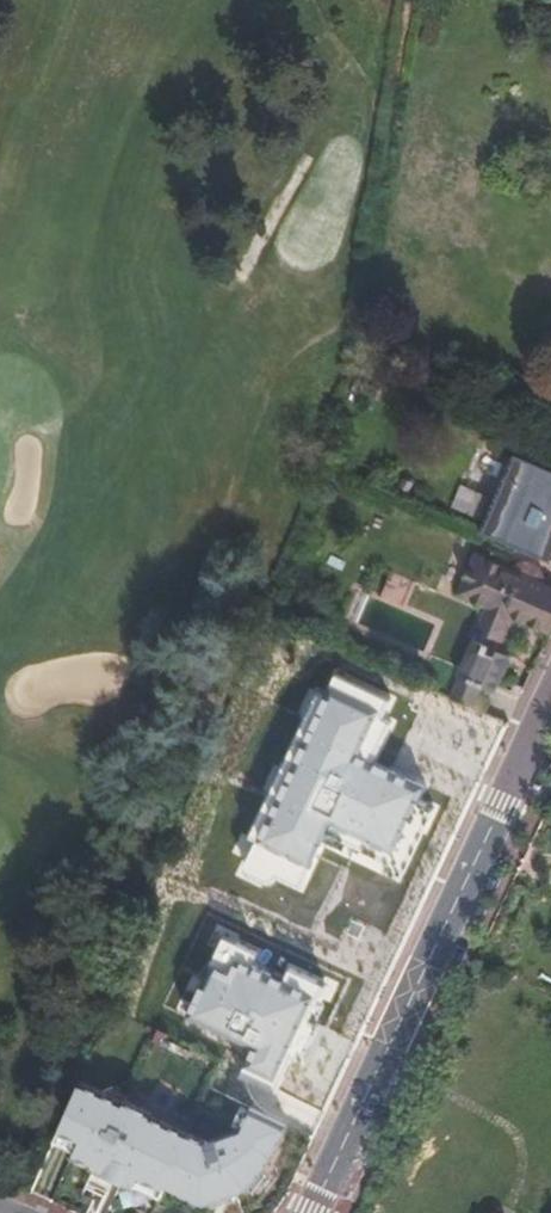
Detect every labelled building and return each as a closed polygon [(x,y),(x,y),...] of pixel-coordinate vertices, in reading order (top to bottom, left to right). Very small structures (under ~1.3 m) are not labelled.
[(550,550),(550,463),(521,450),(491,525),(550,550)] [(463,483),(453,506),(487,520),(497,498),(463,483)] [(487,701),(496,681),(497,682),(512,647),(499,641),(513,608),(550,625),(550,579),(478,547),(461,585),(493,600),(461,668),(463,669),(455,686),(487,701)] [(291,771),(260,837),(279,848),(281,854),(294,860),(301,856),(315,863),(337,820),(359,811),(378,820),(408,762),(399,756),(415,725),(374,706),(358,735),(339,726),(327,702),(317,696),(302,702),(294,713),(305,740),(302,745),(298,747),(288,766),(291,771)] [(485,772),(502,734),(465,717),(448,754),(485,772)] [(260,951),(227,935),(189,1014),(256,1045),(242,1073),(279,1090),(295,1055),(305,1060),(322,1023),(311,1018),(320,999),(328,983),(292,966),(286,979),(254,963),(260,951)] [(320,999),(311,1018),(322,1023),(331,1004),(320,999)] [(81,1083),(56,1142),(76,1151),(74,1157),(95,1167),(94,1170),(136,1189),(138,1184),(164,1195),(168,1187),(191,1134),(152,1116),(153,1114),(125,1101),(124,1103),(81,1083)] [(208,1142),(191,1134),(168,1187),(205,1204),(249,1188),(274,1155),(289,1123),(254,1104),(244,1127),(208,1142)] [(75,1209),(83,1212),(96,1212),(103,1199),(84,1191),(75,1209)]
